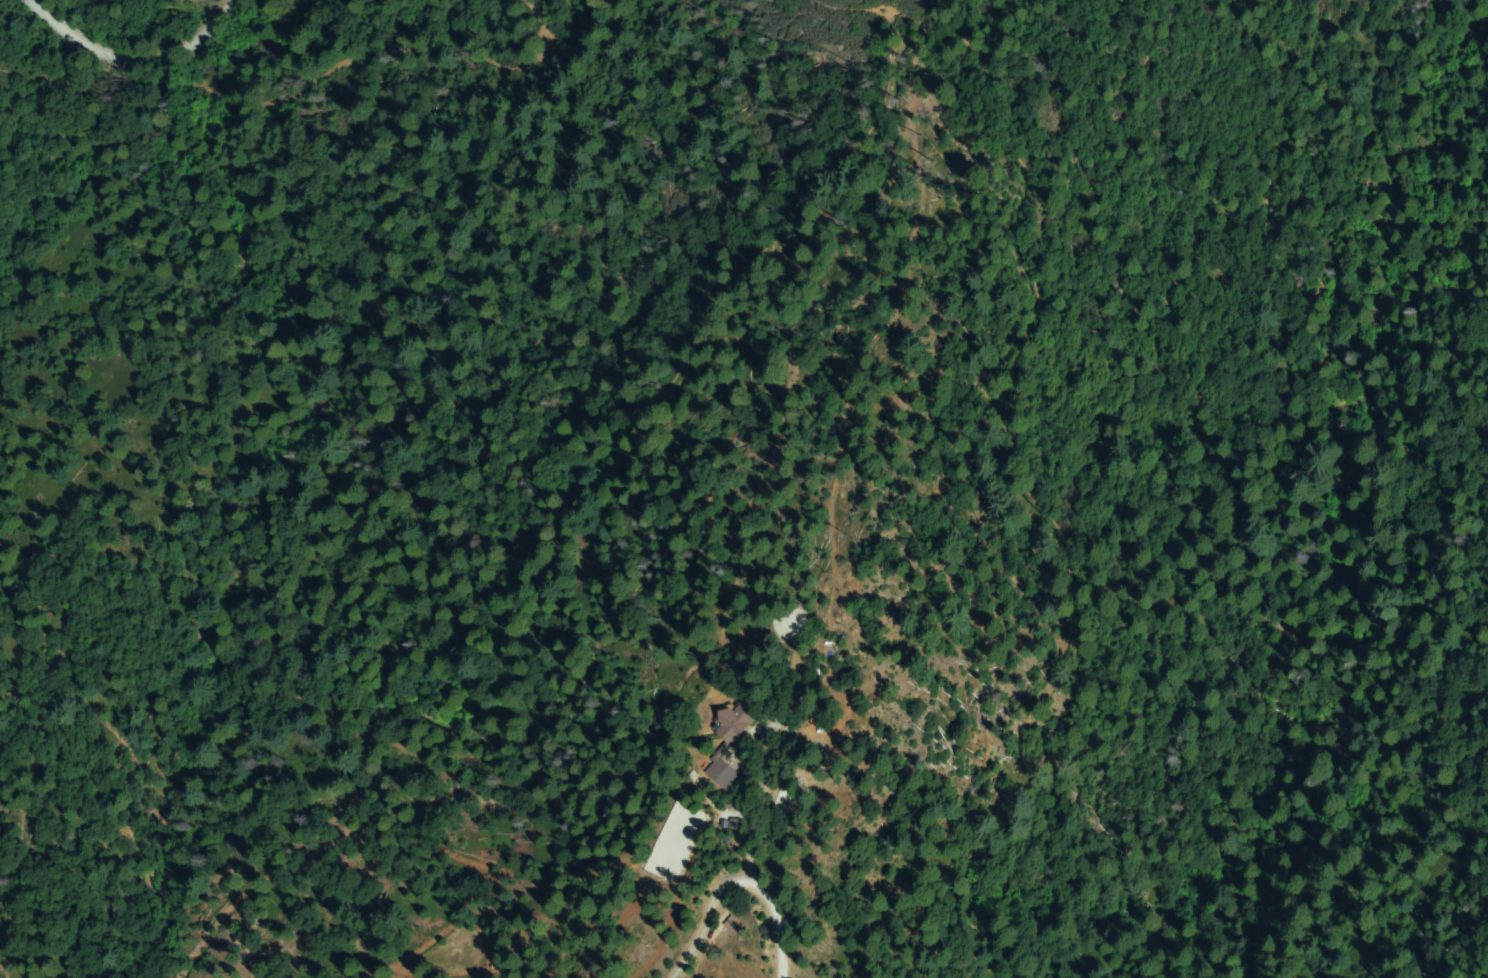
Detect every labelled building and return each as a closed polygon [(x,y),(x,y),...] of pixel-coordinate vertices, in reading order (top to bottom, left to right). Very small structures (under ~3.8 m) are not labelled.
[(733,709),(742,699),(758,713),(718,758),(737,775),(725,788),(705,770),(729,743),(717,733),(723,727),(714,719),(727,704),(733,709)]
